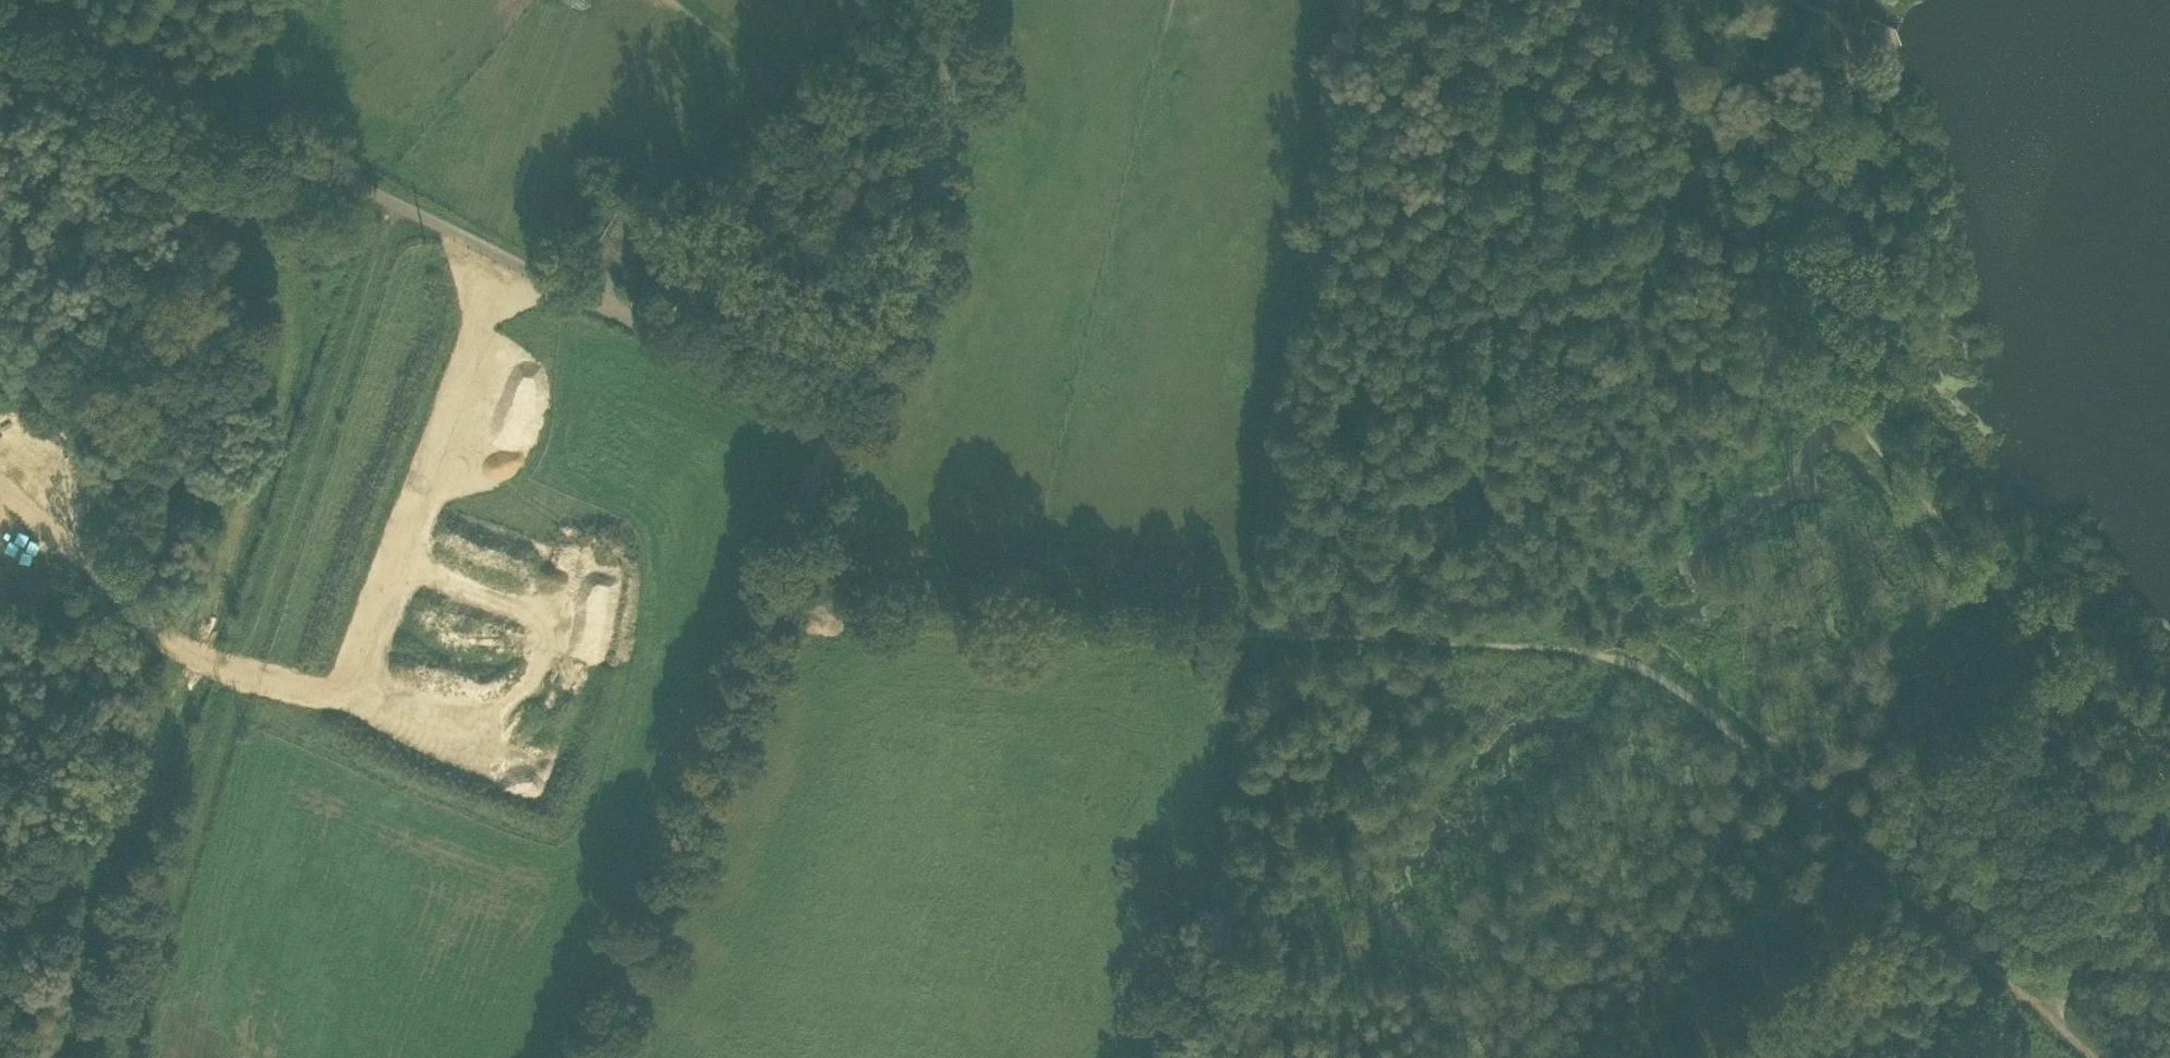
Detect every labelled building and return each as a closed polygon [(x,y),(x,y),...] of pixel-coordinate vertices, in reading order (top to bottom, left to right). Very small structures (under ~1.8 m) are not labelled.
[(599,237),(634,258),(652,227),(618,207),(613,215),(615,217),(603,237),(600,235),(599,237)]
